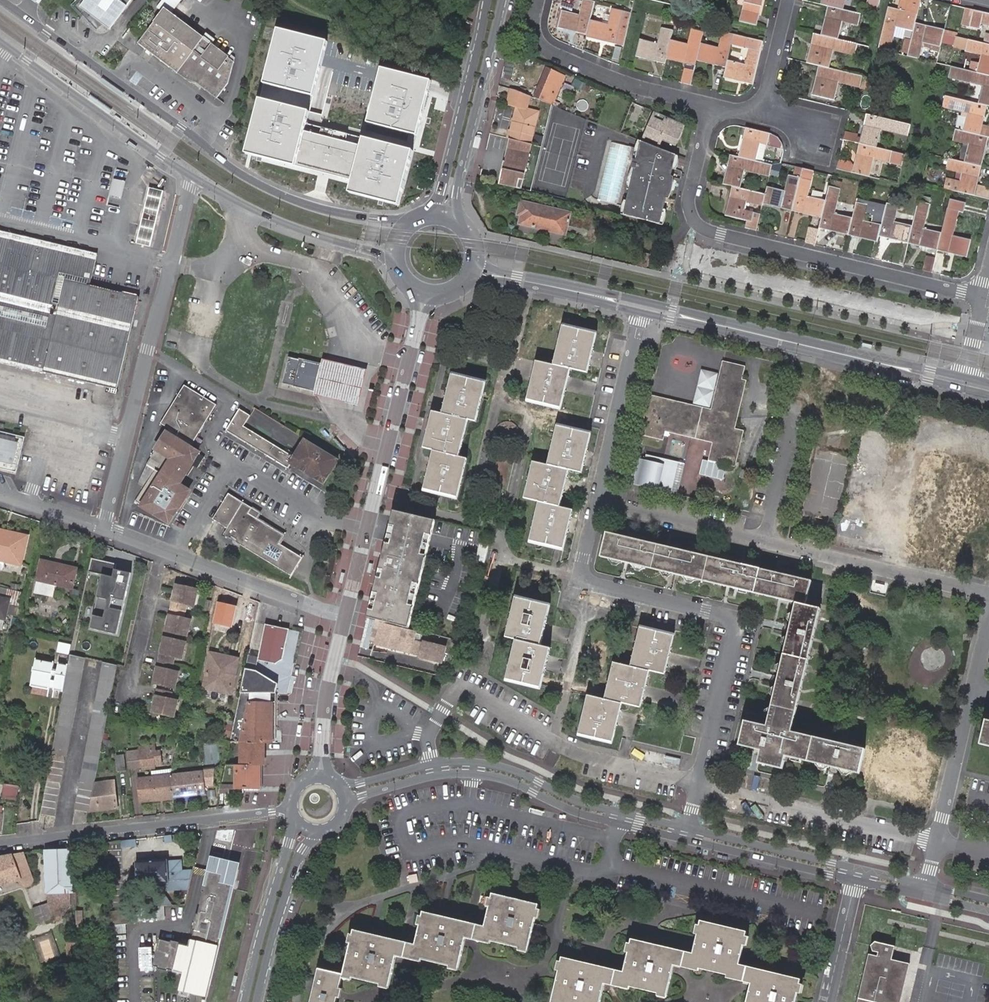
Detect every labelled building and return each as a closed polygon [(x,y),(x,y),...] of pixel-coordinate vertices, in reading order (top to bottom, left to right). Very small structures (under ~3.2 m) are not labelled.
[(34,0),(28,0),(39,8),(42,5),(34,0)] [(83,8),(89,0),(78,0),(70,5),(101,36),(108,27),(83,8)] [(136,0),(89,0),(83,8),(108,27),(113,30),(136,0)] [(236,63),(204,38),(197,33),(174,16),(187,0),(166,0),(162,6),(166,10),(141,45),(149,51),(148,53),(152,56),(153,54),(179,74),(181,72),(182,71),(219,99),(230,84),(236,63)] [(581,14),(564,9),(559,28),(589,35),(588,38),(617,45),(625,47),(628,33),(634,11),(614,6),(610,24),(593,20),(597,2),(590,0),(585,0),(581,14)] [(742,13),(760,17),(764,0),(745,0),(742,13)] [(860,15),(837,10),(840,0),(821,0),(820,5),(827,7),(820,37),(813,35),(806,64),(818,67),(811,96),(829,100),(833,83),(859,89),(861,78),(824,69),(828,51),(855,57),(858,46),(837,40),(841,23),(857,26),(860,15)] [(877,51),(888,53),(895,28),(912,33),(915,24),(916,15),(920,0),(909,0),(907,13),(887,8),(877,51)] [(969,28),(973,11),(966,9),(961,26),(969,28)] [(973,11),(969,28),(979,31),(981,25),(988,27),(988,15),(973,11)] [(206,22),(197,33),(204,38),(212,27),(206,22)] [(944,31),(915,24),(912,33),(907,57),(918,60),(922,44),(939,48),(941,42),(943,35),(944,31)] [(724,68),(722,77),(751,84),(761,42),(743,37),(733,35),(722,33),(718,48),(701,43),(703,33),(691,30),(688,45),(670,41),(673,31),(661,28),(657,44),(639,39),(635,57),(664,64),(665,59),(694,66),(696,61),(724,68)] [(262,87),(312,99),(326,45),(275,33),(262,87)] [(985,107),(988,108),(988,46),(943,35),(941,42),(953,45),(953,48),(964,51),(964,52),(979,56),(975,74),(950,68),(947,79),(980,88),(977,105),(944,97),(942,108),(965,114),(963,121),(957,119),(954,130),(951,141),(966,145),(962,163),(947,159),(944,171),(959,174),(957,183),(942,179),(940,188),(955,192),(973,197),(988,200),(988,198),(988,191),(975,187),(987,138),(979,136),(985,107)] [(550,105),(563,75),(544,67),(531,97),(550,105)] [(366,126),(416,138),(430,83),(380,71),(366,126)] [(508,139),(529,145),(536,112),(525,110),(528,96),(513,89),(510,89),(506,105),(516,107),(508,139)] [(113,111),(91,95),(89,98),(111,114),(113,111)] [(337,181),(352,185),(349,197),(399,209),(402,197),(413,154),(306,128),(309,115),(258,103),(245,158),(337,181)] [(501,128),(507,129),(511,111),(504,110),(501,128)] [(674,147),(684,125),(657,112),(645,143),(658,149),(661,141),(674,147)] [(911,127),(865,116),(860,135),(845,131),(843,140),(857,144),(852,164),(838,161),(836,170),(850,173),(868,178),(872,159),(900,166),(903,155),(875,148),(880,130),(908,137),(911,127)] [(728,154),(722,185),(730,187),(723,216),(741,220),(745,221),(743,228),(755,231),(759,215),(743,211),(745,202),(761,206),(762,204),(821,219),(819,229),(876,244),(878,237),(965,259),(970,241),(952,236),(958,212),(962,213),(965,204),(949,200),(941,234),(923,229),(930,199),(922,197),(920,202),(917,201),(911,226),(894,222),(897,206),(886,203),(884,211),(855,203),(851,218),(833,214),(839,190),(828,188),(824,200),(806,196),(812,171),(794,167),(791,176),(788,176),(784,191),(766,186),(764,195),(739,189),(743,170),(768,177),(771,165),(754,161),(758,143),(767,145),(769,134),(744,127),(737,156),(728,154)] [(769,134),(767,145),(783,150),(783,148),(783,144),(781,141),(779,138),(775,136),(772,135),(769,134)] [(523,182),(531,145),(529,145),(508,139),(498,182),(497,186),(501,187),(516,190),(518,181),(523,182)] [(671,170),(674,155),(658,149),(645,143),(638,141),(634,162),(631,161),(629,170),(632,170),(622,217),(658,226),(662,211),(658,210),(661,199),(664,200),(669,177),(666,176),(667,169),(671,170)] [(123,182),(111,179),(107,195),(119,198),(123,182)] [(566,234),(571,214),(521,201),(517,216),(519,217),(518,223),(520,223),(517,232),(531,235),(532,231),(551,235),(550,240),(562,243),(564,233),(566,234)] [(815,245),(819,231),(809,229),(806,243),(815,245)] [(0,231),(0,360),(112,386),(134,294),(85,283),(92,252),(0,231)] [(647,267),(650,255),(642,253),(639,265),(647,267)] [(934,259),(927,257),(924,271),(931,272),(934,259)] [(559,409),(564,390),(568,371),(584,374),(590,351),(594,334),(560,327),(556,343),(550,366),(533,363),(528,388),(524,401),(559,409)] [(424,387),(427,371),(432,372),(437,347),(425,345),(416,385),(424,387)] [(327,363),(325,362),(303,357),(296,387),(318,392),(320,392),(327,363)] [(325,358),(325,362),(327,363),(320,392),(318,392),(317,395),(349,403),(361,406),(370,368),(357,365),(325,358)] [(708,462),(734,469),(743,434),(734,432),(747,381),(742,380),(746,367),(723,362),(711,411),(649,396),(639,436),(663,442),(666,434),(712,445),(708,462)] [(718,375),(703,371),(699,388),(694,405),(710,409),(718,375)] [(430,413),(428,423),(421,449),(431,452),(426,470),(421,490),(455,498),(465,459),(457,458),(465,424),(466,421),(473,423),(482,386),(483,384),(449,376),(447,385),(439,415),(430,413)] [(191,444),(215,406),(184,386),(161,424),(191,444)] [(337,459),(305,440),(293,458),(243,427),(249,417),(237,410),(223,431),(286,471),(289,465),(321,485),(337,459)] [(555,425),(555,427),(546,465),(532,461),(523,499),(537,503),(528,542),(562,550),(572,510),(560,508),(568,470),(580,473),(589,434),(565,428),(555,425)] [(164,435),(145,467),(177,486),(196,455),(164,435)] [(0,436),(0,473),(12,476),(20,440),(0,436)] [(835,522),(850,457),(815,449),(800,514),(835,522)] [(642,459),(630,457),(624,485),(677,495),(683,463),(643,455),(642,459)] [(140,474),(150,481),(183,502),(189,493),(177,486),(145,467),(140,474)] [(183,502),(150,481),(135,504),(169,525),(183,502)] [(287,541),(259,524),(263,518),(231,497),(215,524),(229,533),(227,539),(283,573),(294,580),(305,562),(282,547),(287,541)] [(438,519),(395,508),(390,526),(367,618),(410,629),(433,538),(438,519)] [(603,557),(796,604),(767,726),(746,720),(740,746),(761,751),(758,763),(782,769),(786,757),(857,774),(863,750),(792,732),(822,610),(807,606),(813,582),(609,532),(603,557)] [(0,533),(0,562),(19,567),(25,538),(0,533)] [(475,561),(484,563),(487,545),(478,543),(475,561)] [(116,564),(92,558),(89,573),(102,576),(90,629),(118,635),(132,572),(125,571),(115,569),(116,564)] [(42,561),(41,565),(59,569),(60,566),(42,561)] [(59,569),(41,565),(37,582),(34,594),(48,598),(51,585),(72,590),(76,569),(60,566),(59,569)] [(194,607),(197,590),(177,586),(171,608),(166,630),(186,635),(190,619),(183,617),(186,605),(194,607)] [(550,604),(516,597),(507,638),(517,640),(508,680),(542,687),(551,647),(541,645),(550,604)] [(5,623),(9,602),(0,600),(0,622),(5,623)] [(234,607),(218,603),(214,624),(230,627),(234,607)] [(21,619),(19,627),(30,630),(32,622),(21,619)] [(415,632),(378,623),(373,645),(443,663),(447,648),(413,640),(415,632)] [(665,672),(674,633),(640,625),(630,664),(616,661),(607,698),(589,694),(579,733),(613,741),(623,701),(641,705),(650,669),(665,672)] [(47,626),(46,634),(55,636),(56,628),(47,626)] [(257,657),(256,662),(273,666),(282,661),(288,631),(264,626),(257,657)] [(181,659),(185,643),(164,638),(159,661),(153,683),(174,687),(178,671),(171,669),(173,657),(181,659)] [(232,695),(233,690),(240,660),(214,654),(209,675),(214,676),(211,690),(232,695)] [(83,663),(68,661),(67,668),(64,683),(63,692),(60,707),(41,814),(55,816),(70,737),(83,663)] [(34,662),(30,686),(63,692),(64,683),(67,668),(57,666),(55,675),(51,674),(53,665),(34,662)] [(249,664),(242,691),(243,691),(274,692),(276,683),(258,672),(260,667),(249,664)] [(89,812),(94,784),(98,763),(100,753),(107,717),(115,669),(100,666),(88,738),(75,809),(89,812)] [(209,675),(207,685),(206,689),(211,690),(214,676),(209,675)] [(173,692),(156,688),(151,711),(175,717),(179,702),(171,700),(173,692)] [(240,704),(236,722),(235,727),(235,729),(232,740),(232,741),(238,741),(269,741),(270,694),(273,694),(274,692),(243,691),(240,704)] [(979,744),(988,747),(988,720),(985,719),(979,744)] [(235,727),(225,725),(223,738),(232,740),(235,729),(235,727)] [(269,741),(238,741),(237,765),(256,766),(260,766),(261,766),(261,744),(269,744),(269,741)] [(139,753),(140,768),(153,767),(151,754),(150,748),(143,749),(143,752),(139,753)] [(140,768),(139,753),(143,752),(143,749),(127,750),(126,755),(128,769),(140,768)] [(100,753),(98,763),(107,763),(109,753),(100,753)] [(151,754),(153,767),(163,765),(161,753),(156,753),(151,754)] [(124,775),(123,758),(115,759),(117,775),(124,775)] [(255,790),(243,789),(243,794),(258,794),(259,788),(260,766),(256,766),(255,790)] [(140,803),(173,799),(171,777),(172,770),(150,773),(151,779),(137,781),(140,803)] [(171,777),(173,799),(205,796),(202,773),(171,777)] [(89,812),(89,813),(117,810),(114,781),(94,784),(89,812)] [(19,788),(6,786),(4,799),(17,800),(19,788)] [(71,850),(45,852),(47,894),(49,894),(65,893),(73,892),(71,850)] [(20,879),(22,884),(26,886),(31,885),(33,880),(22,853),(12,854),(12,855),(0,858),(0,885),(20,879)] [(171,884),(168,859),(138,863),(141,887),(171,884)] [(212,861),(210,870),(225,873),(224,876),(231,878),(229,883),(235,884),(239,867),(212,861)] [(183,990),(210,996),(235,884),(229,883),(231,878),(224,876),(225,873),(210,870),(205,893),(203,892),(202,898),(204,899),(198,921),(197,921),(193,937),(195,938),(193,946),(164,940),(158,967),(187,973),(183,990)] [(65,893),(49,894),(50,904),(66,903),(65,893)] [(355,931),(344,976),(391,986),(398,956),(459,971),(467,941),(528,955),(540,905),(493,894),(485,927),(424,912),(416,946),(383,938),(355,931)] [(50,920),(50,904),(35,905),(35,921),(50,920)] [(72,911),(74,927),(82,926),(80,910),(72,911)] [(131,911),(110,913),(112,928),(132,925),(131,911)] [(799,992),(801,983),(739,968),(747,933),(701,922),(693,955),(631,940),(623,972),(563,957),(552,1001),(601,1001),(605,984),(668,998),(675,969),(751,987),(747,1001),(796,1001),(799,992)] [(856,1001),(900,1001),(909,965),(891,960),(894,948),(875,943),(870,946),(871,951),(877,953),(876,956),(868,954),(856,1001)] [(344,976),(320,970),(314,996),(312,1001),(338,1001),(344,976)]
